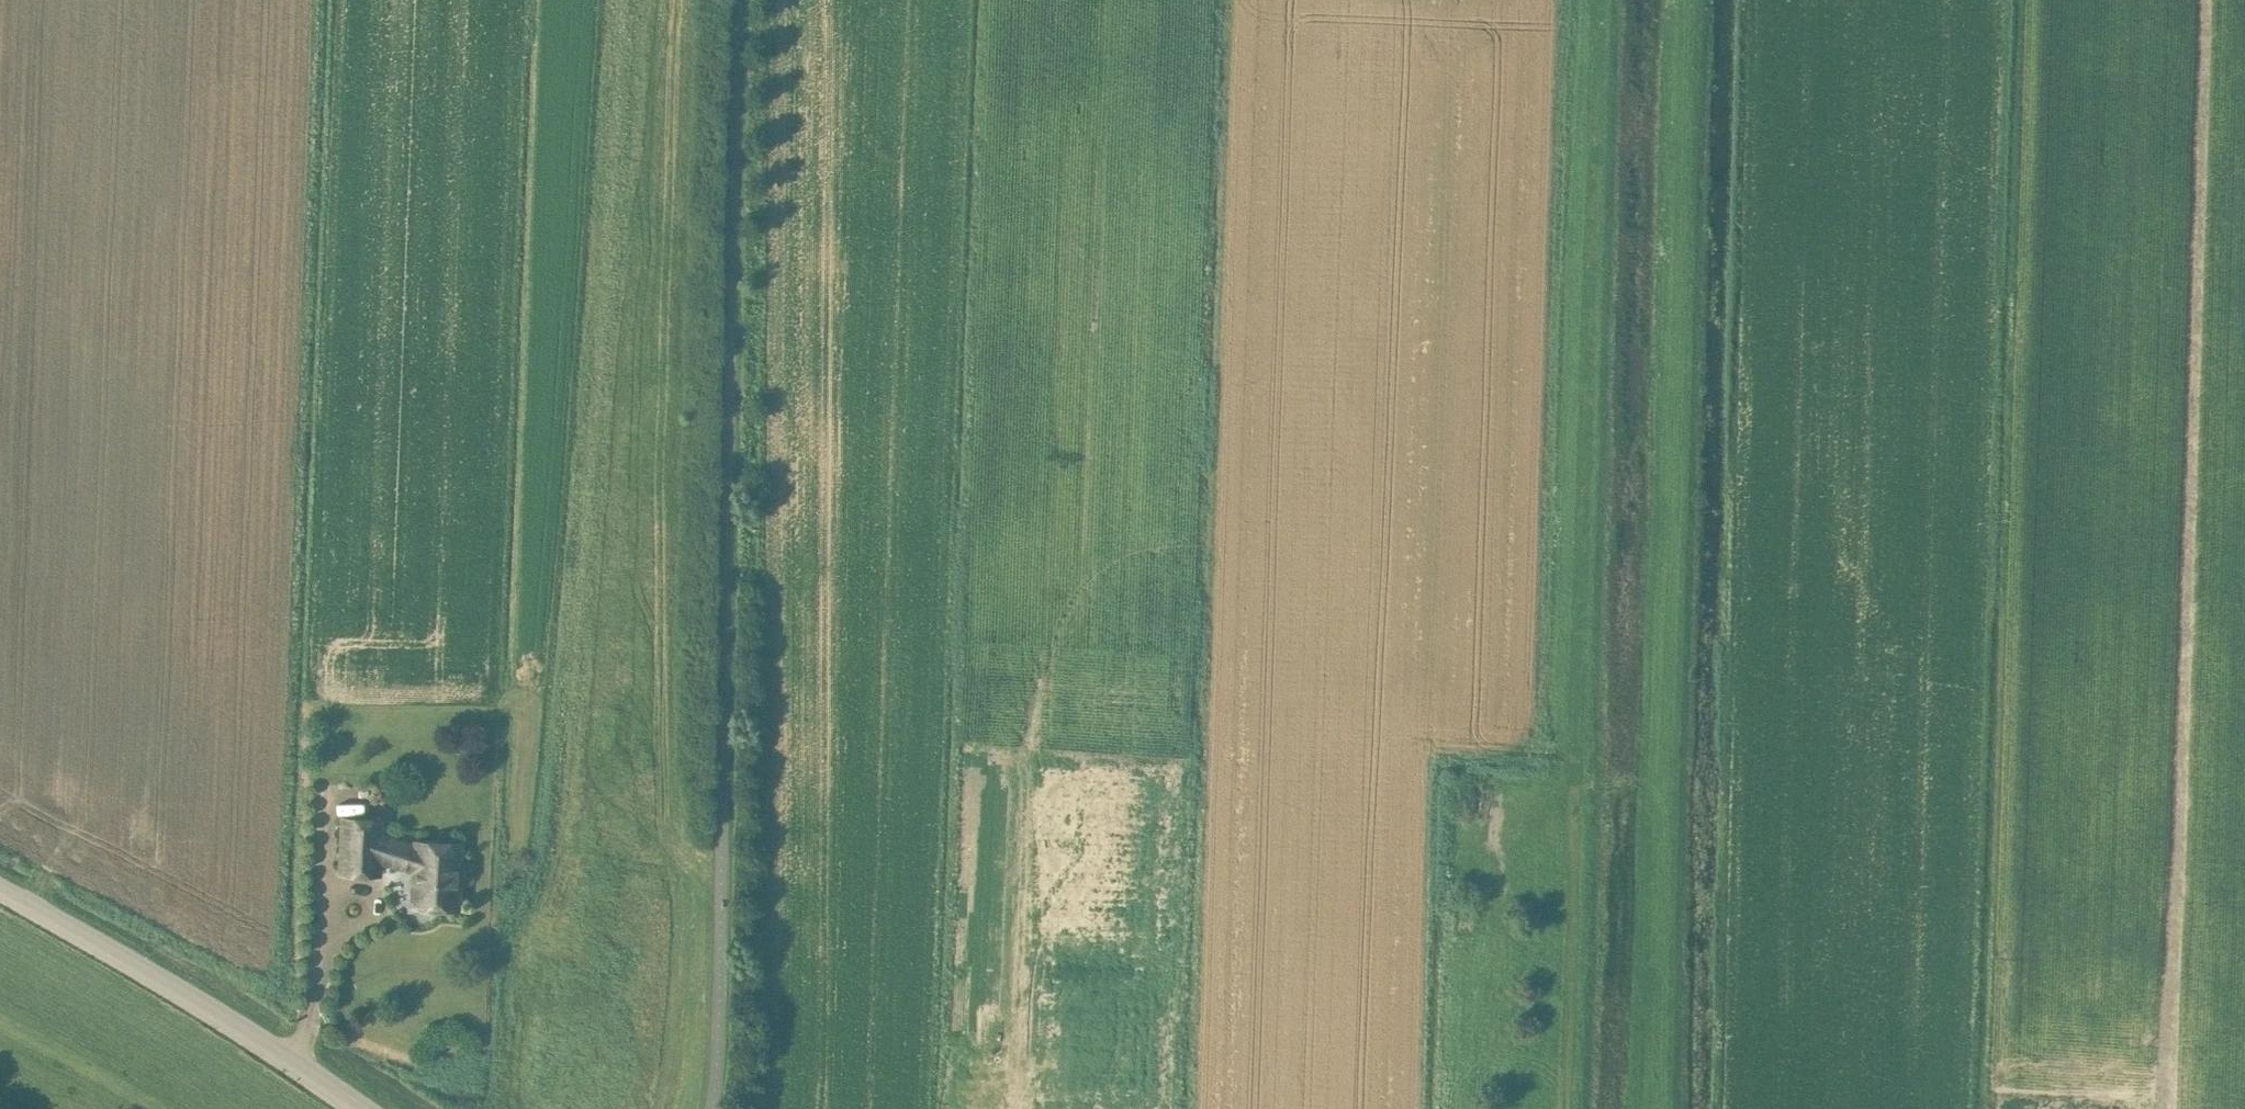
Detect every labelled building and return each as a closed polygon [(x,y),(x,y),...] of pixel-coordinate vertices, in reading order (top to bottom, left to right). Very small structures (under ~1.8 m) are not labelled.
[(1158,371),(1158,380),(1171,380),(1172,372),(1158,371)] [(1172,372),(1171,380),(1185,381),(1185,372),(1172,372)] [(1158,380),(1158,388),(1171,389),(1171,380),(1158,380)] [(1171,380),(1171,389),(1184,389),(1185,381),(1171,380)] [(1158,388),(1157,396),(1171,397),(1171,389),(1158,388)] [(1171,389),(1171,397),(1184,398),(1184,389),(1171,389)] [(1157,396),(1157,405),(1170,405),(1171,397),(1157,396)] [(1171,397),(1170,405),(1184,406),(1184,398),(1171,397)] [(1157,405),(1157,413),(1170,414),(1170,405),(1157,405)] [(1170,405),(1170,414),(1183,414),(1184,406),(1170,405)] [(2086,409),(2086,422),(2095,422),(2095,410),(2086,409)] [(2095,410),(2095,422),(2104,422),(2105,411),(2105,410),(2095,410)] [(2123,410),(2123,423),(2132,423),(2132,411),(2123,410)] [(2132,411),(2132,423),(2141,423),(2141,412),(2141,411),(2132,411)] [(2160,411),(2160,424),(2169,424),(2169,412),(2160,411)] [(2169,412),(2169,424),(2178,424),(2178,413),(2178,412),(2169,412)] [(2187,412),(2187,425),(2196,425),(2197,412),(2187,412)] [(1157,413),(1156,422),(1170,422),(1170,414),(1157,413)] [(1170,414),(1170,422),(1183,423),(1183,414),(1170,414)] [(2229,743),(2244,744),(2244,725),(2230,725),(2229,743)] [(416,848),(378,836),(379,820),(344,819),(342,872),(377,873),(377,858),(417,870),(417,879),(414,880),(413,906),(455,908),(456,884),(457,884),(456,884),(459,881),(460,877),(459,873),(457,869),(458,844),(416,842),(416,848)] [(1157,826),(1157,836),(1169,836),(1170,827),(1157,826)] [(1157,836),(1156,845),(1169,845),(1169,836),(1157,836)] [(1095,852),(1095,870),(1133,872),(1133,853),(1095,852)] [(1155,863),(1155,872),(1168,873),(1168,864),(1155,863)] [(1155,872),(1155,882),(1167,882),(1168,873),(1155,872)] [(1152,941),(1152,950),(1165,950),(1165,941),(1152,941)] [(1152,950),(1152,959),(1164,959),(1165,950),(1152,950)] [(1151,977),(1151,987),(1163,987),(1164,978),(1151,977)] [(2115,983),(2115,992),(2126,992),(2127,983),(2115,983)] [(1151,987),(1150,996),(1163,996),(1163,987),(1151,987)] [(2210,1108),(2244,1108),(2244,1102),(2210,1101),(2210,1108)]
